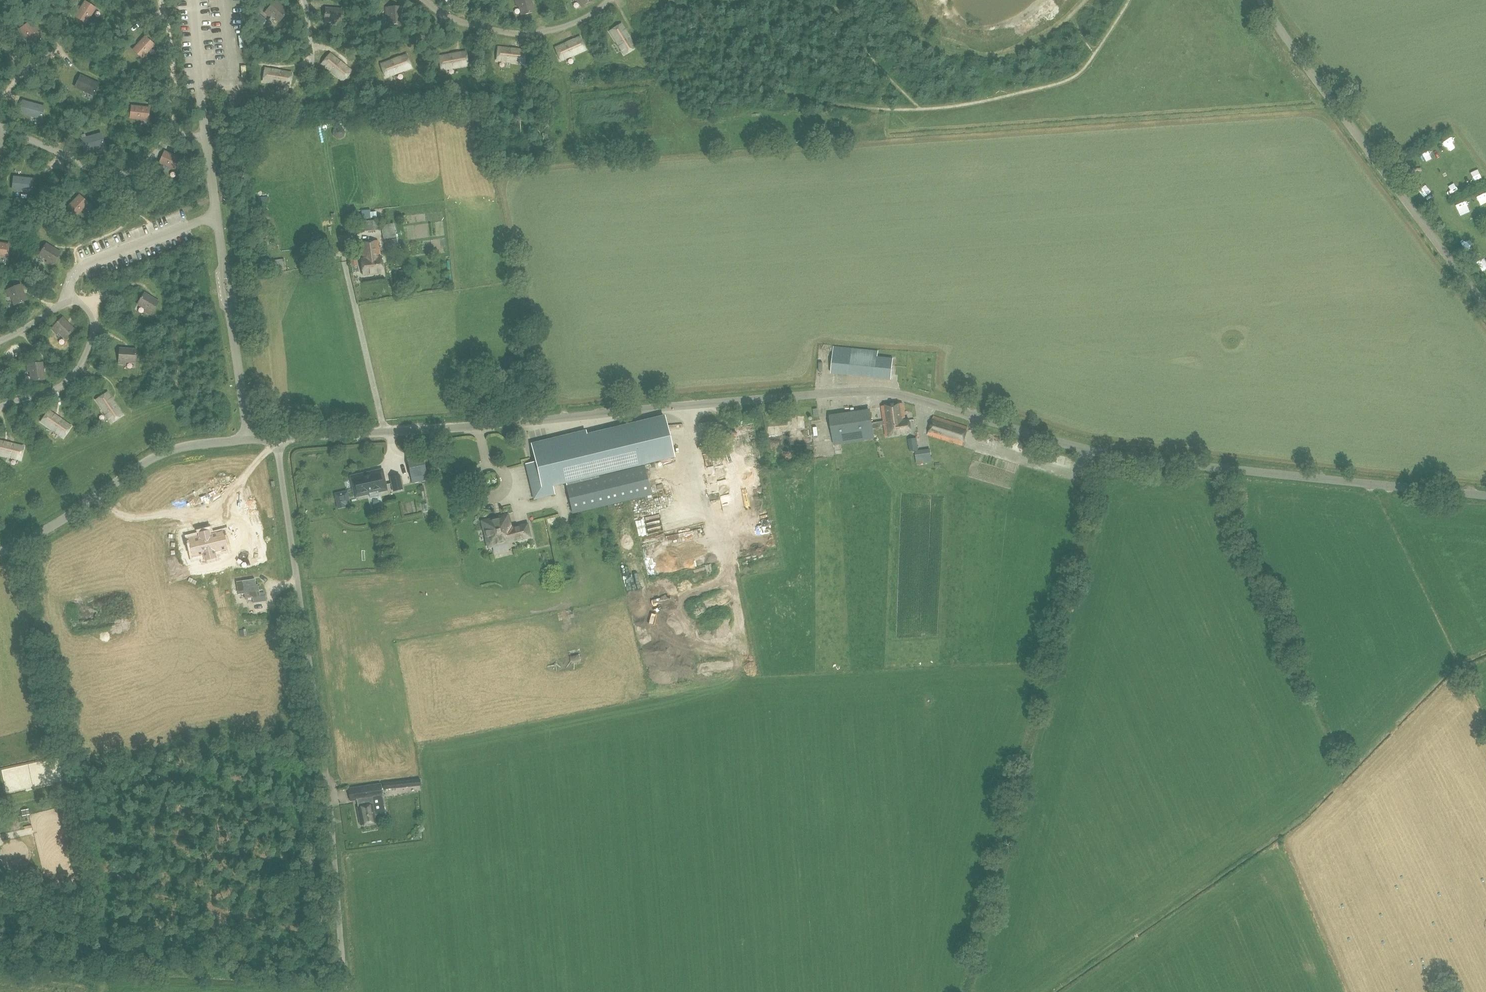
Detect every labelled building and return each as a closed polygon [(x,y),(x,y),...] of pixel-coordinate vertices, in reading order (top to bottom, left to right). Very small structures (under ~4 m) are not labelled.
[(522,15),(534,12),(531,0),(515,0),(517,6),(519,5),(522,15)] [(96,8),(85,1),(76,15),(87,22),(96,8)] [(272,15),(279,22),(288,12),(275,1),(265,12),(270,17),(272,15)] [(384,7),(385,20),(395,20),(395,22),(402,22),(401,7),(384,7)] [(325,8),(324,21),(334,22),(334,24),(341,25),(343,9),(325,8)] [(31,21),(20,29),(30,43),(41,36),(31,21)] [(621,24),(610,31),(624,54),(636,47),(621,24)] [(145,36),(134,49),(143,57),(155,44),(145,36)] [(555,48),(561,60),(585,49),(580,37),(555,48)] [(498,47),(497,60),(524,63),(525,50),(498,47)] [(439,56),(442,70),(468,65),(466,52),(439,56)] [(330,54),(322,64),(343,81),(351,70),(330,54)] [(381,64),(386,77),(411,67),(406,55),(381,64)] [(265,68),(263,81),(290,86),(292,73),(265,68)] [(99,83),(81,75),(75,87),(93,95),(99,83)] [(23,101),(20,113),(41,119),(45,107),(23,101)] [(132,105),(131,118),(149,120),(150,107),(132,105)] [(104,146),(101,133),(82,139),(85,151),(104,146)] [(1453,136),(1444,141),(1447,148),(1457,143),(1453,136)] [(160,163),(176,170),(182,158),(165,151),(160,163)] [(32,192),(34,179),(14,177),(13,189),(32,192)] [(1481,205),(1485,204),(1485,190),(1478,192),(1481,205)] [(80,195),(68,207),(77,216),(89,204),(80,195)] [(1457,202),(1463,219),(1474,215),(1467,198),(1457,202)] [(378,220),(363,222),(365,232),(380,230),(378,220)] [(383,228),(385,240),(397,238),(395,226),(383,228)] [(397,240),(385,241),(386,250),(398,248),(397,240)] [(361,243),(363,259),(361,260),(363,276),(383,273),(381,257),(380,257),(378,241),(361,243)] [(8,257),(10,244),(0,242),(0,255),(8,257)] [(46,243),(39,255),(48,260),(46,262),(53,266),(61,252),(46,243)] [(11,296),(15,305),(27,300),(20,284),(6,290),(9,297),(11,296)] [(144,293),(137,304),(146,309),(145,311),(151,315),(159,302),(144,293)] [(58,332),(65,339),(74,329),(62,317),(51,328),(56,333),(58,332)] [(834,346),(831,373),(891,379),(893,358),(878,356),(878,350),(834,346)] [(126,362),(136,362),(137,349),(119,348),(118,364),(126,364),(126,362)] [(30,371),(31,381),(44,379),(42,362),(27,364),(28,371),(30,371)] [(107,392),(96,400),(111,422),(122,415),(107,392)] [(872,423),(872,428),(881,427),(881,425),(884,424),(886,436),(911,432),(909,420),(905,420),(903,403),(882,406),(884,421),(872,423)] [(49,411),(41,422),(63,437),(71,426),(49,411)] [(874,438),(872,428),(872,423),(870,412),(830,418),(834,444),(874,438)] [(599,475),(674,457),(664,416),(586,435),(585,431),(532,444),(542,488),(566,483),(573,513),(651,494),(644,466),(599,476),(599,475)] [(962,445),(968,427),(933,416),(927,434),(962,445)] [(20,459),(24,446),(0,441),(0,454),(20,459)] [(795,447),(786,454),(790,458),(799,451),(795,447)] [(917,464),(932,462),(931,449),(915,451),(917,464)] [(381,473),(352,479),(356,497),(359,496),(359,497),(378,493),(378,492),(385,490),(381,473)] [(391,479),(394,492),(419,487),(416,473),(391,479)] [(528,524),(511,528),(511,527),(510,526),(508,526),(506,519),(485,524),(491,544),(513,539),(514,542),(531,537),(528,524)] [(199,536),(189,538),(193,556),(204,554),(205,558),(215,555),(214,551),(220,550),(220,552),(227,550),(223,536),(218,537),(217,534),(200,538),(199,536)] [(668,546),(668,537),(660,537),(660,547),(668,546)] [(383,782),(383,789),(421,786),(420,779),(383,782)] [(349,789),(350,801),(357,800),(358,808),(357,808),(361,826),(377,822),(374,805),(373,805),(372,798),(382,796),(380,784),(349,789)] [(410,811),(405,818),(410,821),(415,814),(410,811)]
